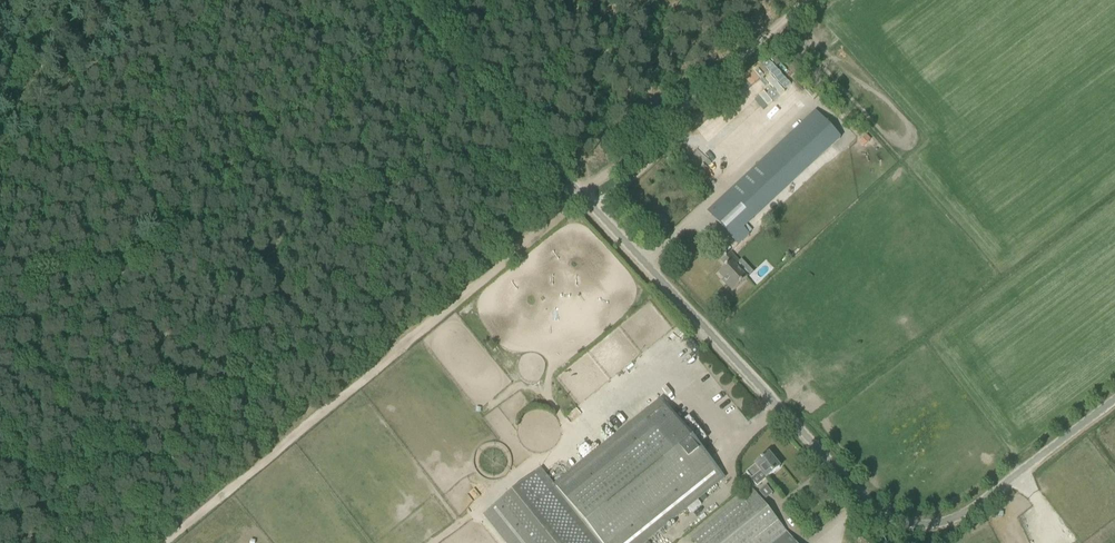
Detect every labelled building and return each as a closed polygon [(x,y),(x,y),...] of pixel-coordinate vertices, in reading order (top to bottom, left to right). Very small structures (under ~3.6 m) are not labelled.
[(762,79),(773,91),(781,83),(776,77),(786,68),(776,57),(766,66),(770,71),(762,79)] [(838,104),(833,99),(826,105),(831,110),(838,104)] [(744,228),(841,138),(816,110),(707,211),(738,245),(750,234),(744,228)] [(740,263),(738,260),(730,252),(721,261),(726,266),(718,274),(723,279),(722,281),(733,292),(748,278),(736,266),(740,263)] [(650,398),(660,388),(656,384),(646,394),(650,398)] [(555,483),(542,467),(484,513),(508,542),(643,542),(724,478),(660,398),(555,483)] [(580,445),(588,454),(598,445),(590,436),(580,445)] [(766,479),(780,468),(768,454),(756,464),(756,465),(746,472),(752,479),(757,486),(765,479),(766,479)] [(752,490),(692,538),(696,542),(795,542),(752,490)]
